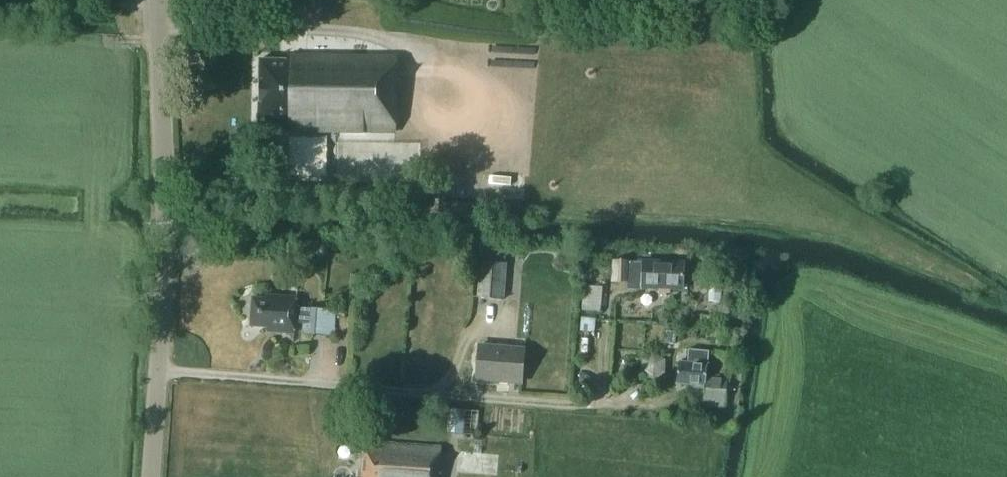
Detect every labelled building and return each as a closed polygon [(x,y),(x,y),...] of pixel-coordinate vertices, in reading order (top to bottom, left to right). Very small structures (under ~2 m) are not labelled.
[(397,57),(289,55),(289,60),(261,60),(260,123),(288,124),(287,131),(396,133),(397,57)] [(328,255),(329,248),(324,244),(317,247),(316,253),(321,258),(328,255)] [(504,299),(507,264),(483,262),(480,297),(504,299)] [(643,284),(642,287),(684,289),(685,264),(643,263),(643,264),(616,263),(615,284),(643,284)] [(584,285),(582,311),(601,312),(602,286),(584,285)] [(294,323),(303,324),(302,334),(334,336),(336,310),(297,307),(298,296),(266,294),(266,298),(252,297),(250,327),(276,329),(276,333),(293,334),(294,323)] [(700,323),(701,315),(692,314),(691,322),(700,323)] [(718,330),(716,344),(729,346),(731,332),(718,330)] [(523,383),(526,351),(480,347),(478,379),(523,383)] [(687,364),(681,363),(679,384),(707,386),(705,407),(727,409),(729,382),(723,381),(724,379),(709,378),(710,357),(709,357),(709,351),(688,349),(687,364)] [(669,359),(646,357),(644,375),(667,378),(669,359)] [(435,408),(433,432),(478,435),(480,411),(435,408)] [(361,476),(440,476),(442,448),(365,441),(361,476)]
